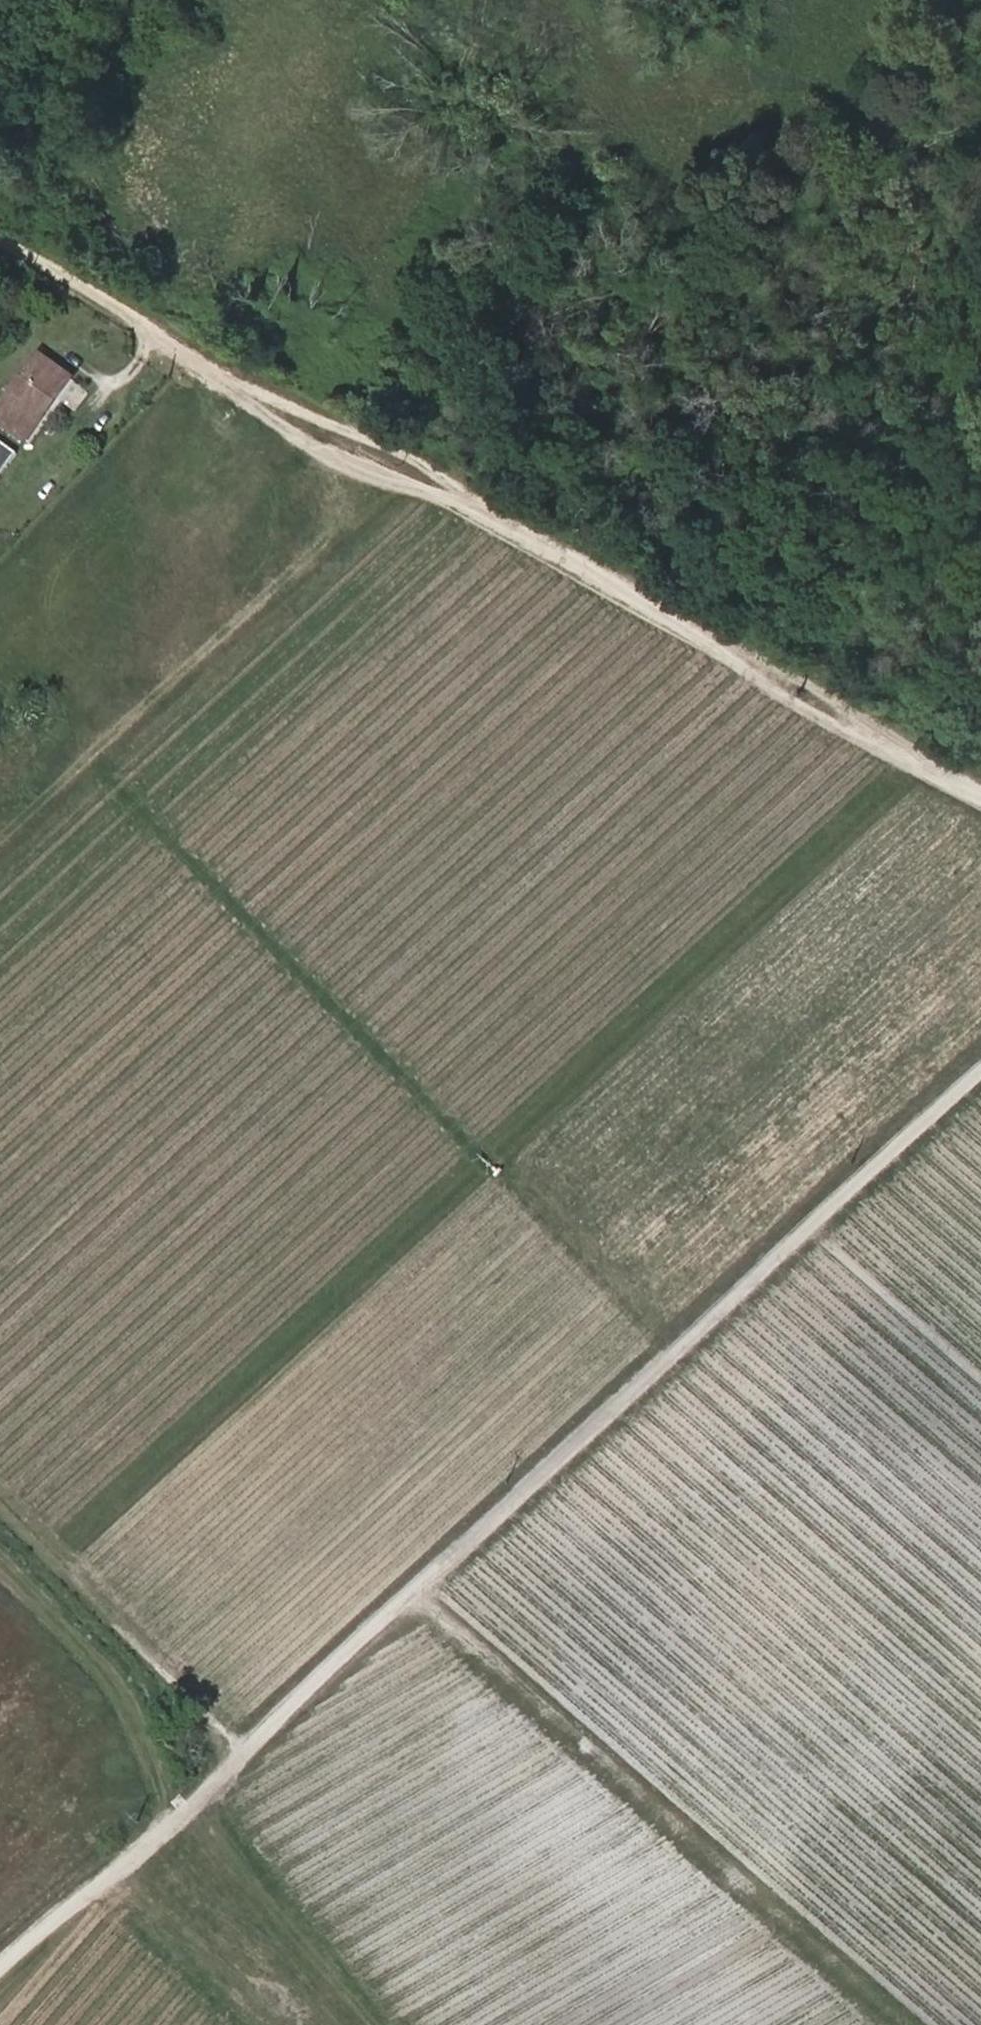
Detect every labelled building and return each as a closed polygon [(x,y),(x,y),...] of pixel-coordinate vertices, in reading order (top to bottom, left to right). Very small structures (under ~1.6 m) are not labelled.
[(0,407),(0,422),(26,441),(72,378),(39,354),(0,407)] [(0,444),(0,477),(15,455),(0,444)]
